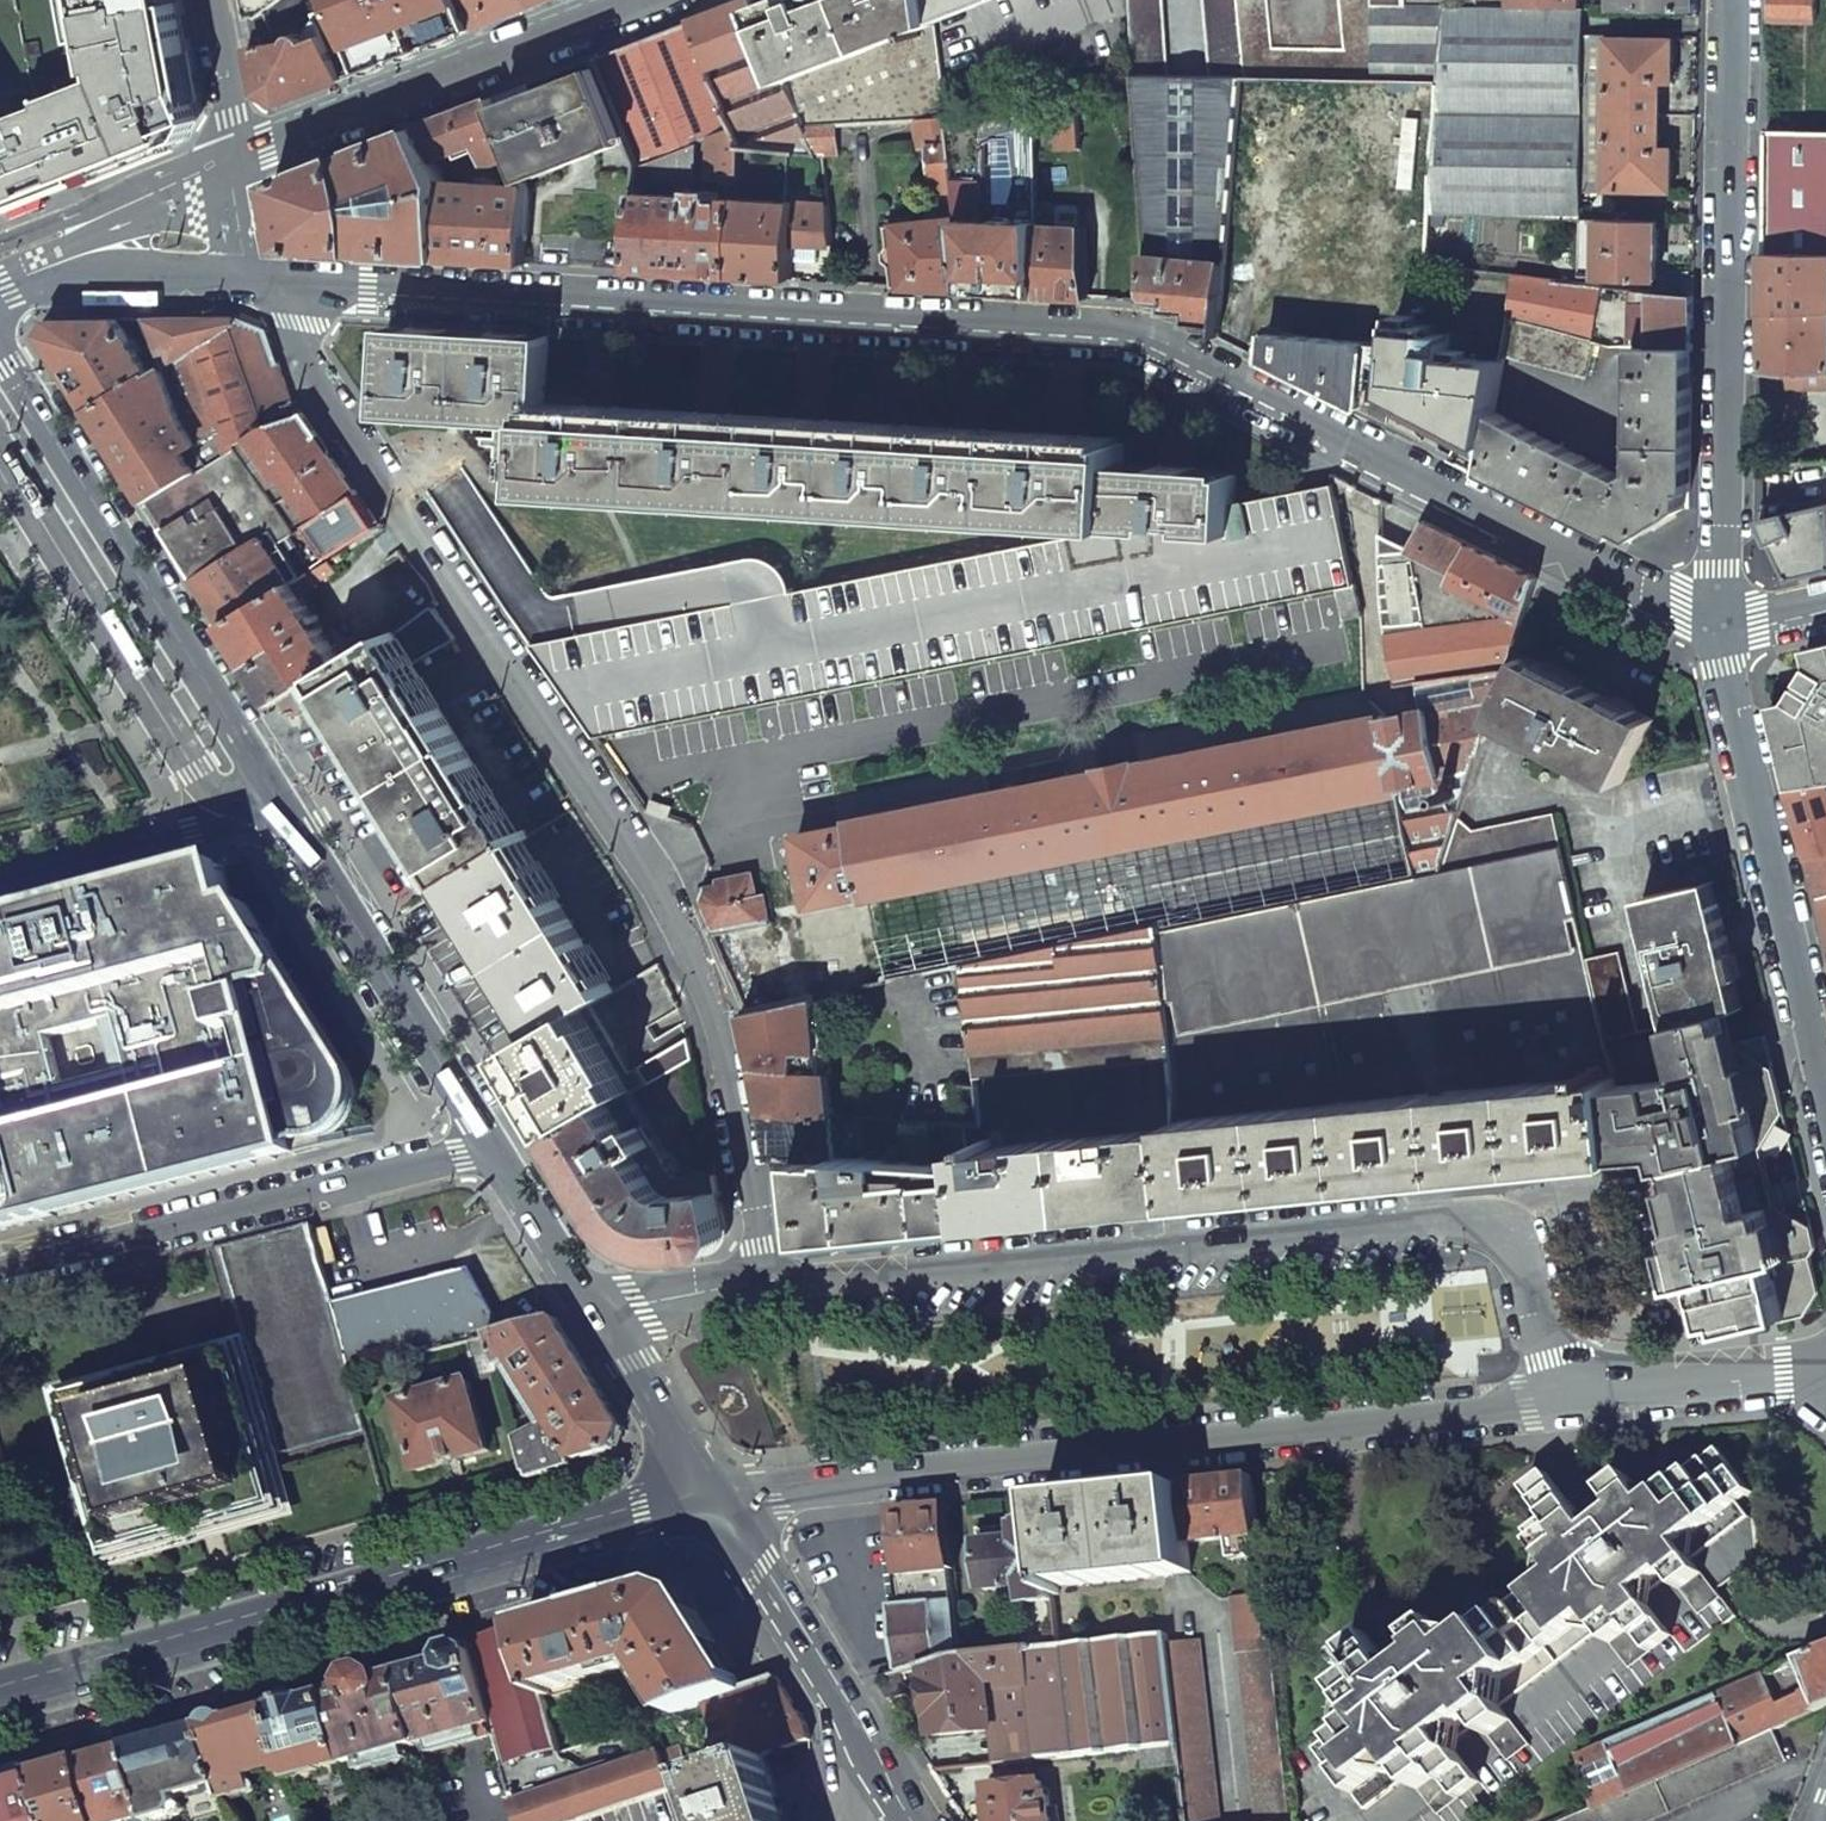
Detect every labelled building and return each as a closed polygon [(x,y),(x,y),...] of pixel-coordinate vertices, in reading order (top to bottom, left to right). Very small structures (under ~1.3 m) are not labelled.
[(79,79),(84,78),(86,85),(33,106),(34,110),(1,123),(9,136),(0,142),(0,215),(109,171),(106,164),(122,157),(126,165),(187,141),(202,115),(181,0),(56,0),(64,47),(73,45),(79,79)] [(263,14),(281,0),(242,0),(246,20),(256,19),(263,14)] [(367,71),(390,62),(434,45),(479,28),(468,0),(337,0),(339,5),(367,71)] [(479,28),(507,17),(536,6),(533,0),(468,0),(479,28)] [(711,72),(771,49),(755,8),(752,0),(750,0),(722,11),(692,22),(711,72)] [(755,8),(771,49),(785,83),(936,24),(935,15),(933,0),(800,0),(794,2),(793,0),(775,0),(755,8)] [(975,0),(933,0),(935,15),(975,0)] [(1130,12),(1129,0),(975,0),(935,15),(936,24),(943,83),(1130,12)] [(1130,12),(1134,77),(1167,77),(1162,0),(1129,0),(1130,12)] [(1213,78),(1242,78),(1246,79),(1239,0),(1205,0),(1213,78)] [(1246,79),(1313,80),(1314,49),(1346,49),(1341,0),(1239,0),(1246,79)] [(1313,80),(1372,82),(1373,0),(1341,0),(1346,49),(1314,49),(1313,80)] [(1372,82),(1441,83),(1447,7),(1510,8),(1510,0),(1373,0),(1372,82)] [(1510,8),(1580,9),(1581,0),(1510,0),(1510,8)] [(1616,10),(1698,11),(1698,0),(1616,0),(1616,10)] [(1769,21),(1805,22),(1816,22),(1817,0),(1770,0),(1769,21)] [(339,5),(316,14),(319,22),(325,37),(343,80),(367,71),(339,5)] [(1441,83),(1439,110),(1584,113),(1585,35),(1586,9),(1580,9),(1510,8),(1447,7),(1441,83)] [(1769,21),(1768,132),(1803,133),(1805,22),(1769,21)] [(319,22),(307,38),(308,39),(308,40),(308,41),(308,42),(325,37),(319,22)] [(627,135),(637,162),(638,164),(733,128),(711,72),(692,22),(644,40),(597,58),(627,135)] [(936,24),(785,83),(802,127),(835,125),(914,121),(948,118),(943,83),(936,24)] [(279,105),(343,80),(325,37),(308,42),(308,41),(308,40),(308,39),(307,38),(302,33),(297,33),(292,36),(289,40),(275,43),(260,45),(250,47),(259,94),(279,105)] [(1605,35),(1585,35),(1584,113),(1603,113),(1605,38),(1605,35)] [(249,41),(250,47),(260,45),(259,38),(252,40),(252,39),(249,41)] [(1675,40),(1605,38),(1603,113),(1662,115),(1662,82),(1674,82),(1674,61),(1675,40)] [(733,128),(741,147),(813,156),(802,127),(785,83),(771,49),(711,72),(733,128)] [(516,155),(523,175),(627,135),(597,58),(494,98),(507,132),(516,155)] [(1134,77),(1144,251),(1224,259),(1242,78),(1213,78),(1167,77),(1134,77)] [(491,139),(507,132),(494,98),(455,113),(416,128),(432,161),(491,139)] [(1439,110),(1431,213),(1556,218),(1581,219),(1581,190),(1584,113),(1439,110)] [(1054,113),(1057,152),(1079,151),(1076,112),(1054,113)] [(1581,190),(1601,190),(1603,113),(1584,113),(1581,190)] [(1601,190),(1672,192),(1673,149),(1661,149),(1662,115),(1603,113),(1601,190)] [(956,192),(959,218),(1035,222),(1034,115),(1009,116),(1009,119),(949,125),(951,145),(956,192)] [(919,148),(929,147),(951,145),(949,125),(948,118),(914,121),(919,148)] [(9,136),(1,123),(0,120),(0,142),(9,136)] [(802,127),(813,156),(822,157),(826,158),(825,147),(837,146),(835,125),(802,127)] [(416,128),(273,182),(280,216),(286,250),(440,259),(443,183),(432,161),(416,128)] [(638,164),(637,181),(686,182),(686,177),(718,180),(725,180),(725,193),(738,193),(741,147),(733,128),(638,164)] [(486,148),(492,164),(516,155),(507,132),(491,139),(493,145),(486,148)] [(1768,132),(1766,252),(1825,253),(1825,133),(1821,133),(1803,133),(1768,132)] [(934,194),(956,192),(951,145),(929,147),(934,194)] [(106,164),(109,171),(126,165),(122,157),(106,164)] [(443,183),(440,259),(482,262),(524,265),(528,186),(443,183)] [(637,193),(631,271),(681,274),(732,278),(737,198),(637,193)] [(737,198),(732,278),(761,279),(790,281),(792,247),(794,202),(737,198)] [(794,202),(792,247),(831,248),(826,204),(794,202)] [(1053,226),(1077,227),(1078,203),(1054,202),(1053,226)] [(896,224),(903,288),(965,291),(959,218),(896,224)] [(959,218),(965,291),(1001,294),(1037,296),(1035,225),(1035,222),(959,218)] [(1583,219),(1581,276),(1600,277),(1600,220),(1583,219)] [(1600,277),(1600,279),(1658,280),(1659,251),(1659,222),(1600,220),(1600,277)] [(891,266),(894,287),(898,288),(903,288),(896,224),(886,225),(889,247),(884,253),(885,263),(891,266)] [(1035,225),(1037,296),(1087,299),(1083,227),(1077,227),(1053,226),(1035,225)] [(1144,251),(1146,302),(1181,319),(1216,337),(1216,331),(1224,259),(1144,251)] [(1766,252),(1765,282),(1765,313),(1825,311),(1825,253),(1766,252)] [(1605,287),(1555,282),(1516,277),(1509,320),(1594,342),(1602,304),(1605,287)] [(1664,277),(1663,294),(1694,297),(1694,277),(1664,277)] [(1652,315),(1653,292),(1626,290),(1605,287),(1602,304),(1594,342),(1597,342),(1611,346),(1637,346),(1652,346),(1652,315)] [(1652,315),(1652,346),(1693,346),(1693,322),(1694,297),(1663,294),(1653,292),(1652,315)] [(1765,313),(1765,342),(1764,371),(1764,388),(1825,389),(1825,311),(1765,313)] [(236,318),(147,319),(165,367),(195,350),(233,327),(237,325),(236,319),(236,318)] [(43,334),(90,411),(150,374),(119,319),(52,320),(43,334)] [(233,327),(260,414),(257,415),(260,422),(294,411),(279,366),(268,333),(252,326),(236,319),(237,325),(233,327)] [(1509,320),(1503,354),(1587,377),(1597,342),(1594,342),(1509,320)] [(1389,394),(1441,420),(1468,434),(1456,458),(1482,470),(1493,412),(1502,361),(1467,358),(1467,355),(1467,350),(1450,348),(1451,333),(1434,332),(1434,325),(1424,323),(1421,351),(1392,348),(1389,394)] [(429,330),(388,326),(382,416),(450,421),(496,424),(542,427),(543,408),(545,408),(549,343),(526,341),(526,336),(508,335),(491,333),(491,339),(446,336),(447,331),(429,330)] [(239,452),(298,535),(315,523),(285,478),(278,482),(249,438),(262,429),(260,422),(257,415),(260,414),(233,327),(195,350),(226,436),(224,437),(230,456),(239,452)] [(1366,346),(1265,336),(1263,361),(1312,385),(1360,409),(1366,346)] [(1385,423),(1392,348),(1366,346),(1360,409),(1385,423)] [(1493,412),(1482,470),(1548,504),(1615,538),(1615,536),(1618,532),(1634,540),(1660,524),(1684,510),(1684,492),(1691,492),(1693,346),(1652,346),(1637,346),(1635,471),(1624,477),(1493,412)] [(150,374),(90,411),(138,486),(149,504),(201,474),(230,456),(224,437),(226,436),(195,350),(165,367),(151,376),(150,374)] [(538,482),(538,492),(1073,524),(1119,527),(1122,470),(1124,444),(1083,442),(1083,436),(1066,435),(1049,434),(1049,440),(986,436),(986,430),(970,429),(953,428),(953,434),(908,431),(908,425),(892,424),(875,423),(874,429),(829,426),(829,420),(811,419),(794,418),(794,424),(733,420),(733,414),(716,414),(698,413),(698,418),(620,413),(620,408),(600,406),(585,405),(584,411),(545,408),(543,408),(542,427),(538,482)] [(285,478),(315,523),(357,495),(330,454),(302,414),(265,426),(262,429),(249,438),(278,482),(285,478)] [(493,467),(497,479),(538,482),(542,427),(496,424),(495,440),(481,439),(481,446),(494,447),(493,467)] [(37,447),(34,443),(26,447),(39,468),(47,463),(37,447)] [(149,504),(165,530),(214,497),(246,548),(263,537),(274,530),(282,545),(298,535),(239,452),(230,456),(201,474),(149,504)] [(1122,470),(1119,527),(1158,529),(1159,523),(1191,525),(1191,532),(1233,534),(1235,505),(1236,477),(1196,474),(1197,469),(1179,467),(1161,466),(1160,472),(1122,470)] [(531,645),(595,738),(602,736),(906,677),(1008,656),(1339,591),(1356,587),(1336,485),(1327,487),(1235,505),(1233,534),(1191,532),(1191,525),(1159,523),(1158,529),(1119,527),(1073,524),(1072,537),(556,640),(531,645)] [(180,554),(196,580),(246,548),(214,497),(165,530),(180,554)] [(330,516),(351,548),(381,530),(358,497),(330,516)] [(1762,520),(1776,550),(1789,580),(1825,572),(1825,505),(1762,520)] [(1426,523),(1412,550),(1527,608),(1536,579),(1426,523)] [(1383,596),(1389,637),(1502,621),(1503,628),(1522,625),(1527,608),(1412,550),(1380,534),(1383,596)] [(196,580),(224,625),(291,585),(263,537),(246,548),(196,580)] [(291,585),(299,598),(317,588),(315,584),(335,571),(328,561),(291,585)] [(248,664),(273,704),(291,693),(340,663),(299,598),(291,585),(224,625),(248,664)] [(1339,591),(1345,621),(1365,618),(1358,587),(1356,587),(1339,591)] [(1337,593),(1290,604),(1300,660),(1348,651),(1337,593)] [(406,624),(396,630),(396,631),(416,664),(455,640),(432,605),(406,624)] [(518,624),(531,645),(556,640),(536,611),(518,624)] [(143,622),(140,617),(132,622),(145,642),(153,637),(143,622)] [(1389,637),(1398,686),(1420,683),(1458,678),(1508,671),(1522,625),(1503,628),(1502,621),(1389,637)] [(455,879),(458,878),(528,834),(525,830),(519,833),(416,664),(396,631),(329,673),(336,685),(448,867),(455,879)] [(1790,789),(1825,783),(1825,645),(1806,650),(1811,671),(1807,677),(1792,702),(1770,707),(1790,789)] [(1525,656),(1493,721),(1621,785),(1654,720),(1592,689),(1525,656)] [(1402,794),(1418,877),(1441,873),(1458,819),(1508,671),(1458,678),(1462,704),(1430,710),(1444,779),(1401,788),(1402,794)] [(1420,683),(1425,711),(1430,710),(1462,704),(1458,678),(1420,683)] [(1388,719),(1401,788),(1444,779),(1430,710),(1425,711),(1388,719)] [(813,907),(868,896),(1402,794),(1401,788),(1388,719),(1387,715),(1140,764),(1140,761),(1099,768),(1100,771),(853,820),(854,824),(798,835),(813,907)] [(1810,857),(1825,853),(1825,785),(1825,783),(1790,789),(1800,823),(1810,857)] [(868,896),(886,979),(927,971),(964,964),(1161,925),(1162,931),(1418,877),(1402,794),(868,896)] [(652,798),(648,809),(669,817),(673,806),(652,798)] [(1458,819),(1441,873),(1561,848),(1556,814),(1475,830),(1458,819)] [(524,987),(550,1029),(585,1009),(592,1005),(615,991),(578,929),(538,864),(524,841),(530,837),(528,834),(458,878),(472,900),(501,948),(513,968),(524,987)] [(1162,931),(1167,1003),(1175,1001),(1182,1033),(1573,951),(1566,920),(1576,917),(1561,848),(1441,873),(1418,877),(1162,931)] [(1818,895),(1825,893),(1825,853),(1810,857),(1814,876),(1818,895)] [(0,924),(0,1232),(280,1159),(278,1151),(329,1138),(337,1135),(344,1131),(350,1126),(355,1120),(358,1113),(361,1098),(360,1090),(354,1076),(249,905),(236,909),(226,868),(225,866),(223,867),(218,868),(221,877),(187,885),(185,877),(0,924)] [(218,868),(185,877),(187,885),(221,877),(218,868)] [(698,901),(712,933),(769,922),(764,895),(757,896),(752,875),(720,881),(721,886),(700,890),(701,893),(698,901)] [(1641,900),(1672,1026),(1724,1014),(1743,1009),(1728,946),(1712,882),(1641,900)] [(810,997),(887,981),(886,979),(868,896),(813,907),(813,912),(769,922),(712,933),(744,1010),(810,997)] [(1573,951),(1182,1033),(1175,1001),(1167,1003),(1171,1059),(1174,1097),(1175,1121),(1614,1077),(1606,1043),(1586,960),(1576,917),(1566,920),(1573,951)] [(970,1021),(976,1078),(1120,1064),(1171,1059),(1167,1003),(1162,931),(1161,925),(964,964),(970,1021)] [(1586,960),(1606,1043),(1639,1035),(1620,953),(1586,960)] [(592,1005),(631,1071),(638,1068),(689,1038),(684,1023),(657,1040),(649,1028),(680,1009),(673,996),(674,994),(666,982),(667,980),(659,965),(615,991),(592,1005)] [(810,997),(744,1010),(754,1060),(756,1068),(806,1072),(828,1073),(833,1073),(822,1015),(813,1017),(810,997)] [(633,1090),(634,1094),(649,1086),(638,1068),(631,1071),(592,1005),(585,1009),(633,1090)] [(535,1090),(560,1133),(609,1104),(625,1095),(633,1090),(585,1009),(550,1029),(512,1052),(535,1090)] [(1765,1036),(1732,1044),(1724,1014),(1672,1026),(1684,1077),(1657,1083),(1616,1087),(1622,1153),(1646,1149),(1671,1146),(1690,1226),(1676,1230),(1692,1301),(1702,1299),(1709,1328),(1757,1317),(1759,1326),(1806,1315),(1812,1312),(1816,1307),(1819,1302),(1819,1292),(1810,1257),(1816,1247),(1811,1228),(1774,1206),(1768,1207),(1754,1149),(1761,1148),(1783,1112),(1765,1036)] [(638,1068),(649,1086),(693,1059),(689,1038),(638,1068)] [(763,1104),(765,1111),(833,1116),(828,1073),(806,1072),(756,1068),(763,1104)] [(1614,1077),(1175,1121),(1174,1129),(1182,1204),(1226,1200),(1271,1195),(1622,1160),(1622,1153),(1616,1087),(1614,1077)] [(625,1095),(609,1104),(627,1133),(642,1124),(625,1095)] [(609,1104),(560,1133),(572,1154),(589,1184),(599,1203),(612,1221),(621,1231),(631,1240),(641,1246),(651,1249),(660,1252),(675,1254),(685,1255),(709,1252),(726,1228),(720,1197),(719,1192),(675,1196),(672,1196),(669,1195),(665,1193),(663,1191),(661,1190),(641,1156),(656,1147),(642,1124),(627,1133),(609,1104)] [(770,1143),(772,1156),(778,1155),(799,1156),(834,1158),(833,1116),(765,1111),(770,1143)] [(931,1124),(902,1121),(901,1136),(930,1138),(931,1124)] [(945,1125),(950,1165),(969,1166),(967,1150),(964,1127),(945,1125)] [(1130,1209),(1182,1204),(1174,1129),(1072,1139),(1079,1214),(1130,1209)] [(976,1225),(1079,1214),(1072,1139),(1020,1144),(967,1150),(969,1166),(976,1225)] [(675,1196),(719,1192),(716,1174),(678,1179),(674,1177),(656,1147),(641,1156),(661,1190),(663,1191),(665,1193),(669,1195),(672,1196),(675,1196)] [(799,1156),(807,1242),(892,1233),(939,1229),(976,1225),(969,1166),(950,1165),(834,1158),(799,1156)] [(286,1520),(292,1542),(390,1515),(348,1372),(331,1305),(312,1229),(311,1226),(210,1252),(235,1342),(286,1520)] [(348,1372),(469,1343),(491,1337),(505,1334),(471,1273),(335,1304),(331,1305),(348,1372)] [(521,1440),(531,1475),(615,1451),(624,1429),(556,1320),(505,1334),(491,1337),(500,1368),(512,1364),(550,1424),(521,1440)] [(469,1343),(480,1381),(502,1375),(500,1368),(491,1337),(469,1343)] [(54,1393),(104,1571),(195,1545),(286,1520),(235,1342),(54,1393)] [(399,1404),(419,1472),(455,1462),(491,1452),(472,1383),(399,1404)] [(1399,1678),(1367,1634),(1345,1651),(1363,1676),(1343,1692),(1364,1720),(1321,1752),(1365,1810),(1409,1778),(1419,1791),(1440,1775),(1459,1799),(1479,1784),(1450,1746),(1479,1723),(1489,1737),(1510,1721),(1500,1707),(1601,1631),(1611,1645),(1631,1629),(1650,1654),(1672,1637),(1662,1623),(1643,1599),(1670,1578),(1681,1591),(1702,1574),(1692,1561),(1750,1518),(1738,1503),(1751,1493),(1719,1450),(1648,1503),(1627,1475),(1604,1492),(1619,1510),(1591,1531),(1547,1474),(1526,1491),(1545,1516),(1524,1532),(1556,1573),(1485,1627),(1457,1650),(1435,1622),(1413,1638),(1428,1657),(1399,1678)] [(1217,1480),(1183,1483),(1183,1487),(1188,1543),(1224,1539),(1226,1561),(1259,1558),(1251,1476),(1217,1480)] [(1112,1494),(1041,1501),(1044,1522),(1051,1586),(1191,1573),(1188,1543),(1183,1487),(1112,1494)] [(947,1507),(892,1513),(899,1575),(953,1570),(947,1507)] [(1010,1526),(976,1529),(978,1544),(983,1591),(1015,1588),(1023,1587),(1025,1604),(1054,1601),(1051,1586),(1044,1522),(1010,1526)] [(953,1570),(899,1575),(902,1606),(957,1601),(953,1570)] [(957,1601),(902,1606),(899,1575),(895,1576),(899,1607),(906,1670),(925,1666),(963,1657),(957,1601)] [(1023,1587),(1015,1588),(1022,1650),(1059,1647),(1054,1601),(1025,1604),(1023,1587)] [(526,1630),(544,1692),(641,1664),(645,1671),(648,1670),(674,1714),(706,1703),(742,1690),(686,1597),(666,1590),(627,1601),(625,1596),(581,1608),(583,1614),(526,1630)] [(1263,1594),(1230,1598),(1233,1628),(1253,1613),(1265,1613),(1263,1594)] [(890,1608),(897,1672),(901,1672),(906,1670),(899,1607),(890,1608)] [(1267,1636),(1265,1613),(1253,1613),(1233,1628),(1236,1654),(1237,1654),(1255,1820),(1286,1820),(1267,1636)] [(491,1725),(513,1803),(561,1786),(551,1751),(560,1748),(544,1692),(526,1630),(524,1625),(496,1633),(467,1641),(491,1725)] [(1022,1650),(984,1655),(987,1684),(1001,1683),(1006,1728),(1036,1724),(1040,1760),(1074,1756),(1178,1746),(1167,1644),(1165,1636),(1059,1647),(1022,1650)] [(1178,1746),(1182,1786),(1186,1820),(1218,1820),(1198,1640),(1167,1644),(1178,1746)] [(399,1672),(419,1745),(491,1725),(467,1641),(436,1650),(439,1661),(399,1672)] [(1797,1662),(1804,1678),(1810,1692),(1819,1711),(1825,1708),(1825,1650),(1797,1662)] [(963,1657),(925,1666),(934,1737),(993,1731),(987,1684),(984,1655),(963,1657)] [(1797,1662),(1763,1677),(1767,1687),(1778,1683),(1780,1688),(1804,1678),(1797,1662)] [(327,1693),(348,1766),(419,1745),(399,1672),(377,1679),(376,1676),(370,1673),(365,1669),(353,1673),(347,1684),(348,1687),(327,1693)] [(897,1672),(875,1678),(888,1699),(906,1695),(901,1672),(897,1672)] [(1763,1677),(1581,1757),(1594,1808),(1595,1810),(1773,1731),(1784,1726),(1776,1707),(1767,1687),(1763,1677)] [(685,1766),(690,1783),(697,1781),(764,1757),(810,1741),(806,1725),(777,1678),(764,1682),(742,1690),(706,1703),(723,1753),(685,1766)] [(993,1731),(997,1765),(1040,1760),(1036,1724),(1006,1728),(1001,1683),(987,1684),(993,1731)] [(293,1781),(296,1795),(332,1785),(334,1791),(354,1785),(348,1766),(327,1693),(316,1696),(305,1699),(305,1697),(297,1699),(295,1694),(291,1691),(287,1691),(282,1693),(280,1696),(278,1700),(279,1704),(271,1707),(272,1708),(293,1781)] [(1819,1711),(1810,1692),(1776,1707),(1784,1726),(1819,1711)] [(203,1728),(224,1800),(293,1781),(272,1708),(266,1709),(264,1704),(254,1707),(253,1713),(249,1714),(249,1716),(241,1718),(232,1720),(232,1719),(229,1720),(225,1716),(221,1715),(218,1715),(212,1718),(209,1720),(208,1724),(208,1726),(203,1728)] [(149,1820),(153,1820),(224,1800),(203,1728),(197,1729),(195,1725),(184,1728),(185,1732),(170,1736),(154,1741),(153,1739),(147,1735),(138,1737),(134,1744),(135,1746),(127,1748),(127,1749),(149,1820)] [(1786,1762),(1773,1731),(1595,1810),(1594,1808),(1564,1820),(1651,1820),(1786,1762)] [(99,1820),(149,1820),(127,1749),(105,1755),(103,1748),(95,1750),(86,1753),(88,1760),(82,1762),(99,1820)] [(661,1756),(672,1789),(690,1783),(685,1766),(680,1749),(661,1756)] [(518,1820),(579,1820),(672,1789),(661,1756),(660,1752),(561,1786),(513,1803),(518,1820)] [(709,1820),(784,1820),(764,1757),(697,1781),(709,1820)] [(50,1820),(99,1820),(82,1762),(54,1769),(52,1764),(44,1766),(36,1768),(34,1766),(50,1820)] [(34,1766),(30,1763),(12,1769),(8,1776),(12,1789),(0,1793),(0,1820),(50,1820),(34,1766)] [(990,1788),(992,1801),(992,1803),(990,1803),(993,1820),(1052,1820),(1049,1796),(1043,1797),(1041,1782),(990,1788)]
